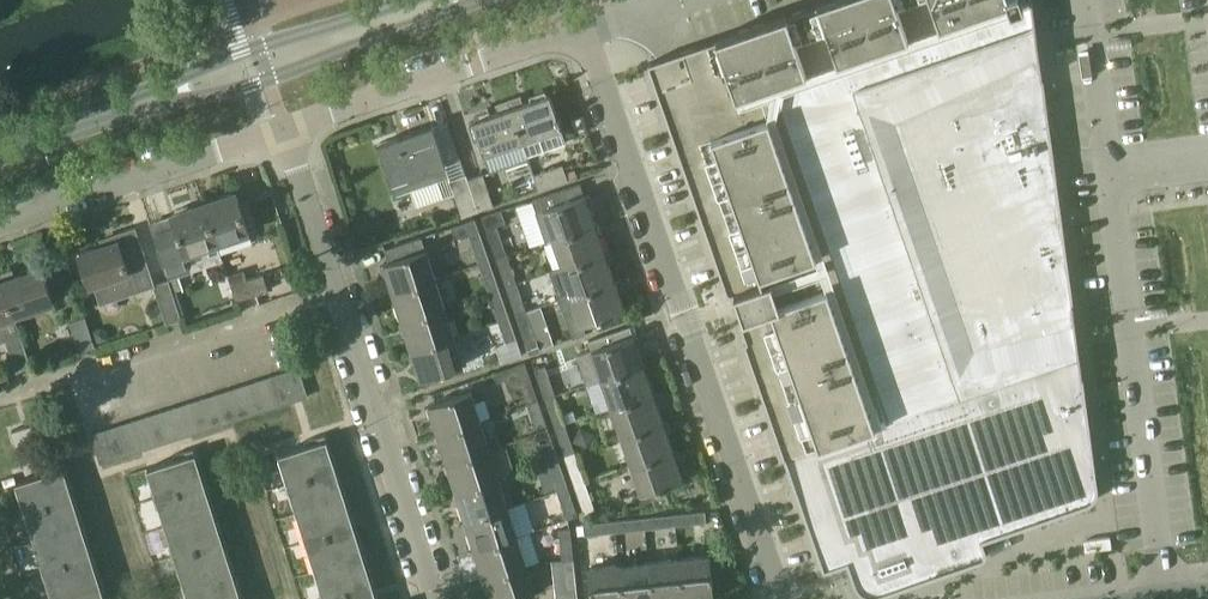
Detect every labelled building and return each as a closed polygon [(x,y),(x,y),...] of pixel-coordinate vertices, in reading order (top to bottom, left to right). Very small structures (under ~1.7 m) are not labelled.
[(742,325),(747,341),(746,341),(745,342),(745,343),(745,344),(746,348),(824,573),(845,566),(852,587),(855,592),(859,597),(864,598),(877,598),(984,562),(987,560),(989,558),(990,555),(991,552),(990,550),(988,542),(1086,508),(1088,507),(1089,506),(1092,504),(1095,500),(1097,495),(1097,490),(1077,335),(1037,45),(1032,0),(831,0),(818,4),(819,6),(785,18),(784,16),(716,40),(717,41),(648,65),(725,287),(726,289),(728,291),(730,292),(733,292),(735,292),(739,303),(743,315),(744,319),(743,319),(743,320),(742,321),(741,322),(741,323),(741,324),(742,325)] [(520,95),(509,99),(524,141),(561,128),(549,94),(523,103),(520,95)] [(481,140),(486,155),(524,141),(509,99),(497,103),(499,111),(474,120),(476,125),(471,126),(476,141),(481,140)] [(395,193),(449,175),(445,164),(446,164),(433,125),(379,143),(391,182),(395,193)] [(533,174),(538,189),(568,179),(563,163),(533,174)] [(468,177),(466,173),(478,209),(494,204),(483,172),(468,177)] [(449,178),(462,215),(478,209),(466,173),(449,178)] [(552,238),(594,224),(584,195),(573,199),(569,187),(532,199),(540,222),(546,220),(552,238)] [(237,192),(205,202),(217,240),(216,241),(220,253),(221,252),(233,248),(253,241),(241,205),(237,192)] [(164,232),(154,235),(166,270),(175,267),(190,262),(186,251),(216,241),(217,240),(205,202),(173,213),(173,214),(177,227),(164,232)] [(493,212),(481,215),(496,257),(507,253),(498,224),(505,222),(501,209),(493,212)] [(464,223),(478,263),(490,260),(476,218),(464,223)] [(594,224),(552,238),(562,267),(604,252),(594,224)] [(154,285),(155,284),(136,227),(115,234),(117,240),(79,253),(90,285),(94,284),(100,304),(135,292),(154,286),(154,285)] [(392,291),(435,277),(426,247),(424,248),(420,236),(392,245),(396,257),(383,261),(392,291)] [(614,280),(604,252),(562,267),(571,294),(614,280)] [(496,257),(506,286),(517,282),(507,253),(496,257)] [(478,263),(489,292),(500,289),(490,260),(478,263)] [(12,269),(0,273),(15,315),(53,302),(42,268),(15,277),(12,269)] [(228,274),(236,299),(268,289),(263,273),(247,278),(244,269),(228,274)] [(16,370),(32,365),(15,315),(0,273),(0,341),(6,339),(16,370)] [(173,291),(184,288),(179,276),(169,279),(173,291)] [(435,277),(392,291),(402,320),(445,306),(435,277)] [(162,282),(155,284),(154,285),(154,286),(160,304),(167,322),(167,323),(181,318),(182,318),(173,291),(169,279),(162,282)] [(581,324),(624,309),(614,280),(571,294),(581,324)] [(506,286),(515,313),(527,309),(517,282),(506,286)] [(500,289),(489,292),(499,321),(510,317),(500,289)] [(402,320),(411,349),(454,335),(445,306),(402,320)] [(526,343),(537,339),(527,309),(515,313),(526,343)] [(80,350),(95,345),(85,315),(70,320),(80,350)] [(519,345),(510,317),(499,321),(509,349),(519,345)] [(591,349),(601,377),(643,362),(633,334),(591,349)] [(420,378),(463,364),(454,335),(411,349),(420,378)] [(643,362),(601,377),(611,406),(653,391),(643,362)] [(534,368),(544,397),(555,393),(545,364),(534,368)] [(299,366),(271,374),(281,403),(308,395),(299,366)] [(517,373),(527,404),(539,400),(528,370),(517,373)] [(271,374),(258,379),(267,408),(281,403),(271,374)] [(258,379),(244,383),(253,412),(267,408),(258,379)] [(244,383),(230,388),(239,417),(253,412),(244,383)] [(230,388),(216,392),(225,421),(239,417),(230,388)] [(429,403),(438,432),(480,419),(471,390),(429,403)] [(611,406),(620,435),(663,420),(653,391),(611,406)] [(216,392),(202,397),(211,426),(225,421),(216,392)] [(544,397),(554,426),(565,422),(555,393),(544,397)] [(202,397),(188,401),(197,430),(211,426),(202,397)] [(539,400),(527,404),(537,432),(548,429),(539,400)] [(188,401),(174,406),(184,435),(197,430),(188,401)] [(174,406),(160,410),(170,439),(184,435),(174,406)] [(160,410),(147,414),(156,443),(170,439),(160,410)] [(147,414),(133,419),(142,448),(156,443),(147,414)] [(133,419),(119,423),(128,452),(142,448),(133,419)] [(447,461),(489,448),(480,419),(438,432),(447,461)] [(663,420),(620,435),(630,463),(672,448),(663,420)] [(41,437),(36,421),(11,429),(16,444),(41,437)] [(554,426),(564,455),(575,451),(565,422),(554,426)] [(119,423),(105,428),(114,457),(128,452),(119,423)] [(100,461),(114,457),(105,428),(91,432),(100,461)] [(548,429),(537,432),(547,461),(558,457),(548,429)] [(288,481),(325,598),(372,598),(322,439),(279,452),(288,481)] [(447,461),(456,490),(498,476),(489,448),(447,461)] [(640,492),(683,477),(672,448),(630,463),(640,492)] [(575,451),(564,455),(574,483),(585,479),(575,451)] [(184,583),(189,598),(236,598),(190,453),(147,467),(184,583)] [(558,457),(547,461),(557,490),(568,487),(558,457)] [(60,468),(16,481),(53,598),(101,598),(60,468)] [(456,490),(466,519),(508,506),(498,476),(456,490)] [(584,512),(595,508),(585,479),(574,483),(584,512)] [(567,518),(578,514),(568,487),(557,490),(567,518)] [(516,533),(508,506),(466,519),(475,547),(516,533)] [(705,510),(675,513),(676,524),(706,521),(705,510)] [(645,528),(676,524),(675,513),(644,516),(645,528)] [(645,528),(644,516),(614,519),(615,531),(645,528)] [(583,522),(584,534),(615,531),(614,519),(583,522)] [(558,528),(562,558),(573,557),(570,526),(558,528)] [(516,533),(475,547),(484,577),(526,564),(516,533)] [(680,558),(684,598),(711,598),(714,598),(710,554),(680,558)] [(573,557),(562,558),(564,577),(565,589),(569,589),(577,588),(573,557)] [(653,598),(684,598),(680,558),(649,561),(653,598)] [(623,598),(653,598),(649,561),(619,564),(623,598)] [(535,592),(526,564),(484,577),(491,598),(513,598),(535,592)] [(590,598),(623,598),(619,564),(587,567),(590,598)]
